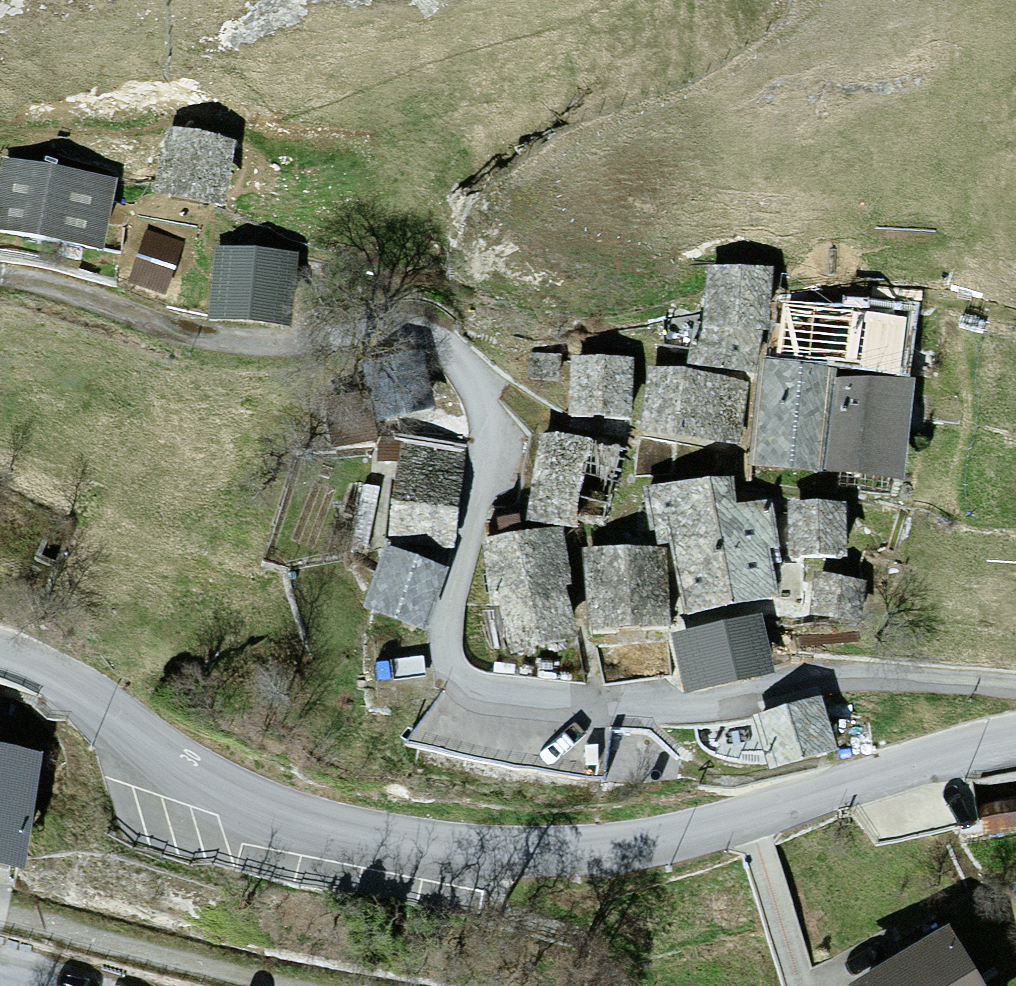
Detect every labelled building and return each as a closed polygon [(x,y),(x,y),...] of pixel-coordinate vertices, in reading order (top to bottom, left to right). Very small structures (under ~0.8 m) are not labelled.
[(176,127),(161,196),(218,208),(233,139),(176,127)] [(119,179),(3,160),(0,180),(0,234),(107,251),(119,179)] [(181,245),(149,233),(132,280),(164,292),(181,245)] [(291,327),(299,256),(221,247),(213,317),(291,327)] [(746,384),(763,282),(705,273),(689,375),(746,384)] [(897,381),(904,327),(790,312),(783,366),(897,381)] [(430,407),(419,353),(370,363),(381,416),(430,407)] [(555,357),(531,356),(530,375),(554,376),(555,357)] [(628,424),(629,367),(567,366),(566,423),(628,424)] [(742,480),(810,489),(825,379),(757,370),(742,480)] [(717,452),(725,392),(644,380),(635,440),(717,452)] [(822,487),(890,494),(901,393),(834,385),(822,487)] [(450,548),(465,452),(403,442),(388,538),(450,548)] [(593,535),(603,450),(537,442),(527,527),(593,535)] [(724,489),(657,500),(677,624),(778,608),(762,510),(728,515),(724,489)] [(843,567),(843,514),(784,514),(783,566),(843,567)] [(562,592),(552,541),(475,555),(488,608),(555,590),(562,592)] [(447,570),(382,549),(365,602),(429,623),(447,570)] [(664,553),(594,556),(597,631),(667,628),(664,553)] [(503,665),(570,647),(555,590),(488,608),(503,665)] [(777,671),(764,618),(674,640),(687,694),(777,671)] [(835,749),(823,702),(759,719),(771,766),(835,749)] [(0,747),(0,860),(24,864),(41,753),(0,747)] [(951,929),(854,985),(986,985),(951,929)]
